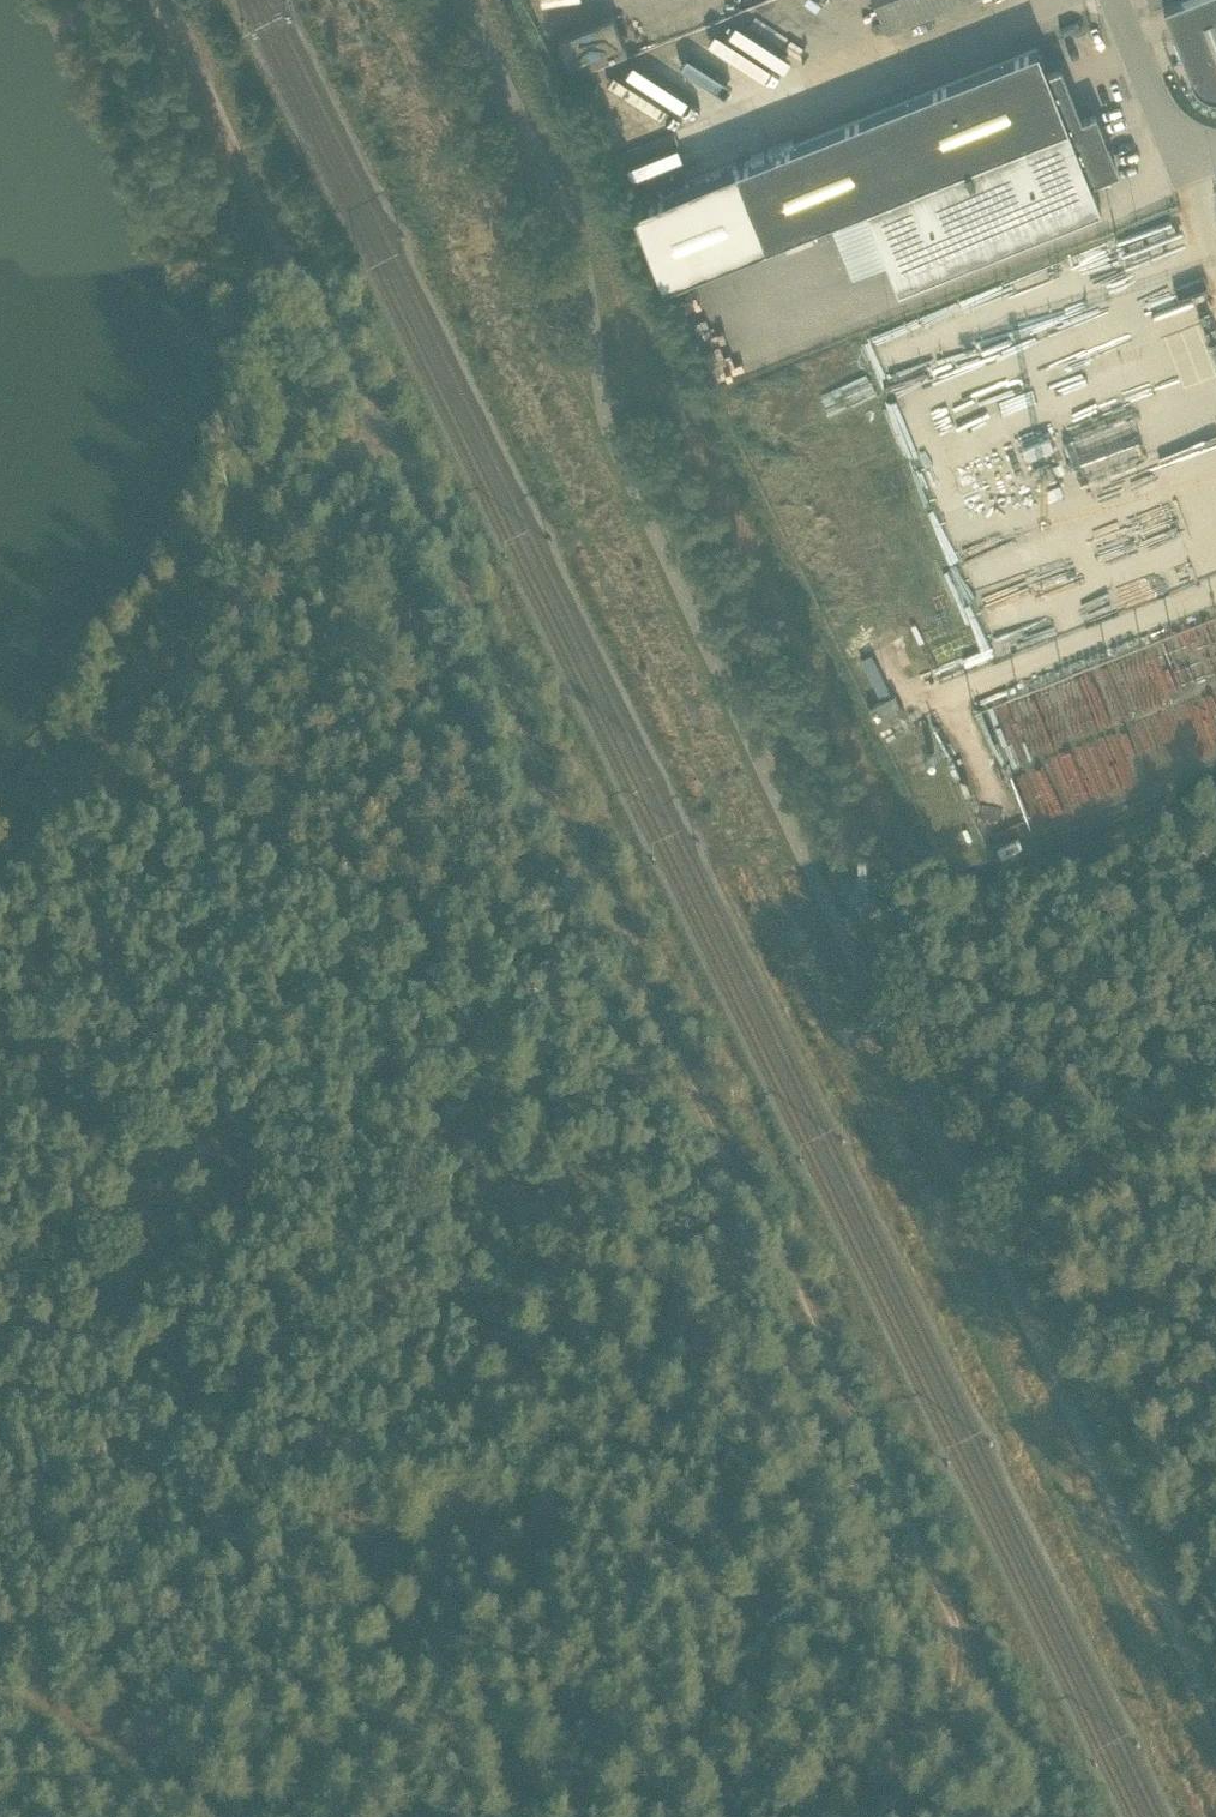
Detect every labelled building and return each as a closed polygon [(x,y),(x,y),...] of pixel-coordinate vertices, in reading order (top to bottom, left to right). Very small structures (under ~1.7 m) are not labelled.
[(799,32),(858,11),(854,0),(787,0),(799,32)] [(886,28),(958,0),(875,0),(886,28)] [(1164,7),(1192,77),(1191,77),(1192,80),(1196,86),(1201,90),(1207,93),(1213,95),(1215,95),(1215,0),(1182,0),(1164,7)] [(612,59),(609,48),(632,42),(624,13),(566,29),(578,69),(612,59)] [(829,218),(1081,119),(1060,68),(1048,73),(1038,46),(735,167),(737,170),(633,209),(663,284),(766,242),(829,218)] [(1095,114),(1081,119),(829,218),(852,274),(888,259),(899,286),(1101,205),(1091,178),(1117,168),(1095,114)] [(875,703),(881,721),(905,714),(899,695),(875,703)] [(858,912),(863,925),(886,915),(880,902),(858,912)]
